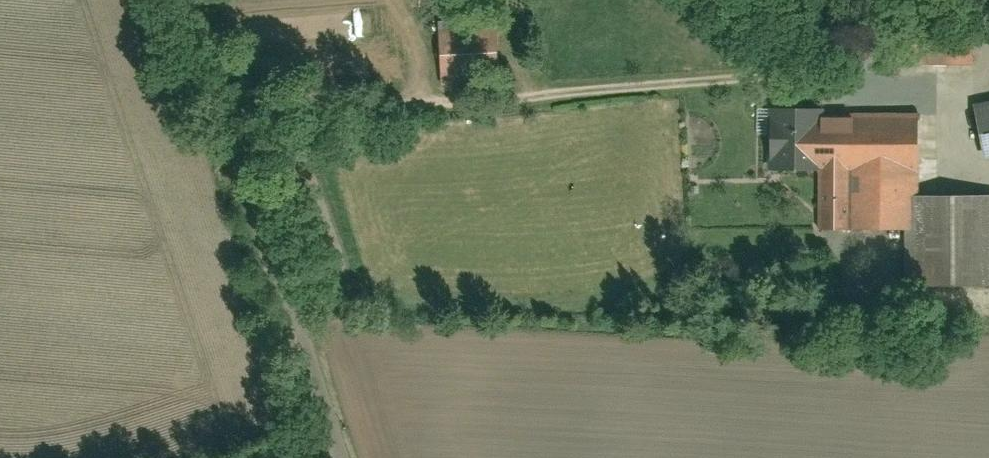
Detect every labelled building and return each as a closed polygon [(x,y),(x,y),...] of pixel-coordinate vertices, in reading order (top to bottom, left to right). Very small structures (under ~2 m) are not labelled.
[(497,31),(443,34),(445,86),(499,84),(497,31)] [(915,37),(915,79),(988,78),(988,36),(915,37)] [(985,164),(988,163),(988,111),(976,114),(985,164)] [(773,115),(772,177),(824,178),(823,230),(904,232),(903,287),(988,289),(988,205),(916,203),(918,118),(773,115)]
